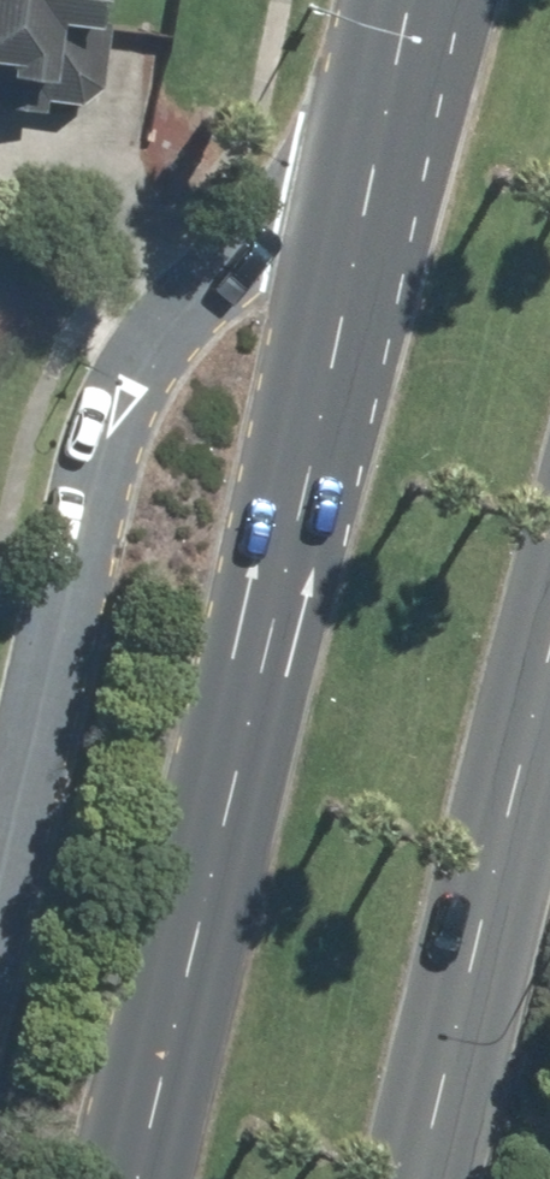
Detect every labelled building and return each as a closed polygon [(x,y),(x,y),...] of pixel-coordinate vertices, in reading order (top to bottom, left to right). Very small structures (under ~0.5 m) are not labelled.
[(83,122),(98,0),(0,0),(0,112),(83,122)]
